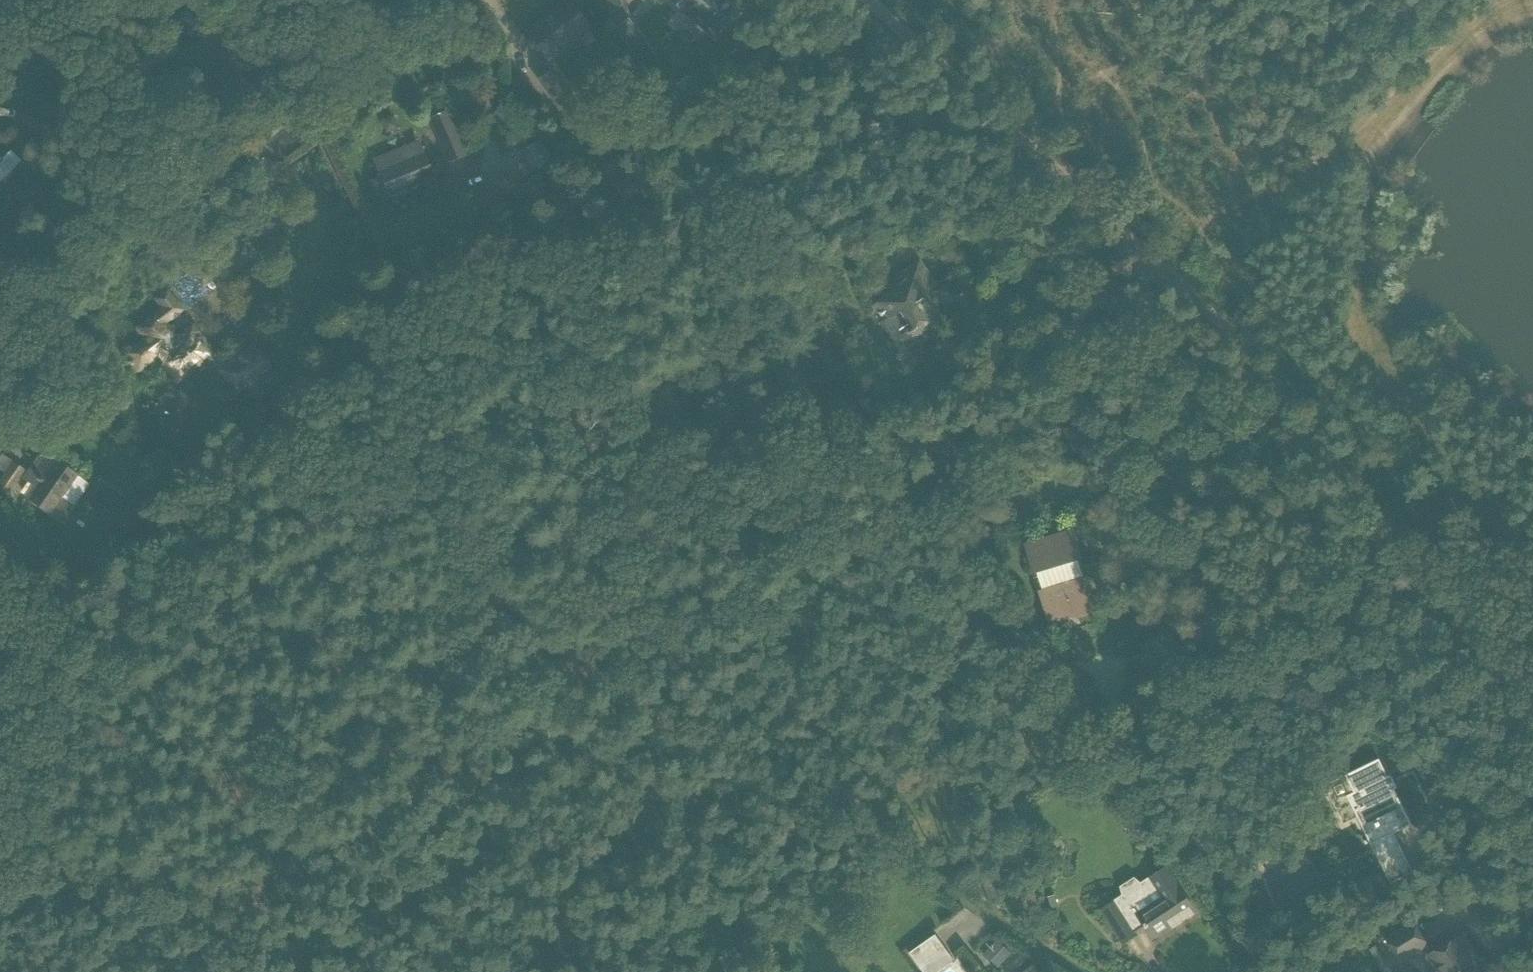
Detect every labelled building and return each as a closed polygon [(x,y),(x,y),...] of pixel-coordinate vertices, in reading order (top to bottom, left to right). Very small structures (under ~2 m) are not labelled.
[(528,34),(541,50),(548,59),(587,28),(565,0),(546,15),(548,18),(528,34)] [(713,40),(727,25),(740,10),(739,8),(738,9),(728,0),(668,0),(713,40)] [(446,164),(465,156),(446,110),(427,118),(446,164)] [(367,138),(378,132),(369,117),(358,124),(367,138)] [(375,173),(377,177),(380,175),(389,196),(432,178),(417,142),(374,160),(379,172),(375,173)] [(515,177),(533,163),(517,142),(499,155),(515,177)] [(2,179),(20,161),(9,150),(0,160),(0,177),(2,179)] [(880,307),(872,312),(879,322),(894,343),(899,340),(902,344),(903,343),(905,345),(914,339),(918,345),(933,334),(930,329),(941,322),(930,306),(926,309),(918,298),(928,291),(914,271),(898,282),(894,277),(871,293),(880,307)] [(125,356),(135,369),(155,354),(179,384),(206,364),(231,395),(243,386),(256,403),(281,384),(253,346),(234,360),(226,366),(211,347),(209,348),(192,326),(175,338),(163,322),(180,310),(178,307),(166,291),(156,299),(163,308),(137,329),(145,340),(125,356)] [(41,451),(27,471),(37,478),(36,479),(40,482),(27,499),(63,524),(90,485),(58,463),(41,451)] [(25,470),(1,454),(0,455),(0,486),(11,493),(25,470)] [(1074,532),(1055,538),(1026,547),(1034,574),(1040,572),(1048,599),(1042,601),(1049,624),(1064,619),(1062,613),(1073,610),(1075,616),(1097,609),(1087,576),(1081,578),(1076,561),(1082,559),(1082,558),(1078,559),(1070,535),(1074,534),(1074,532)] [(1138,603),(1143,589),(1122,582),(1117,596),(1138,603)] [(1347,796),(1332,804),(1342,824),(1357,816),(1365,833),(1372,829),(1380,845),(1373,848),(1397,895),(1418,884),(1392,833),(1411,824),(1393,789),(1391,790),(1385,779),(1388,778),(1379,760),(1361,769),(1346,776),(1355,793),(1347,796)] [(1115,903),(1102,912),(1112,926),(1123,943),(1136,935),(1134,932),(1144,926),(1153,939),(1194,911),(1183,895),(1178,886),(1177,887),(1165,869),(1149,879),(1160,896),(1126,920),(1115,903)] [(1427,944),(1413,922),(1385,940),(1399,962),(1427,944)] [(920,962),(946,944),(937,931),(911,949),(920,962)] [(1472,950),(1462,934),(1429,955),(1439,971),(1479,971),(1474,964),(1479,961),(1472,950)] [(1014,955),(1002,942),(989,955),(1001,967),(1014,955)]
